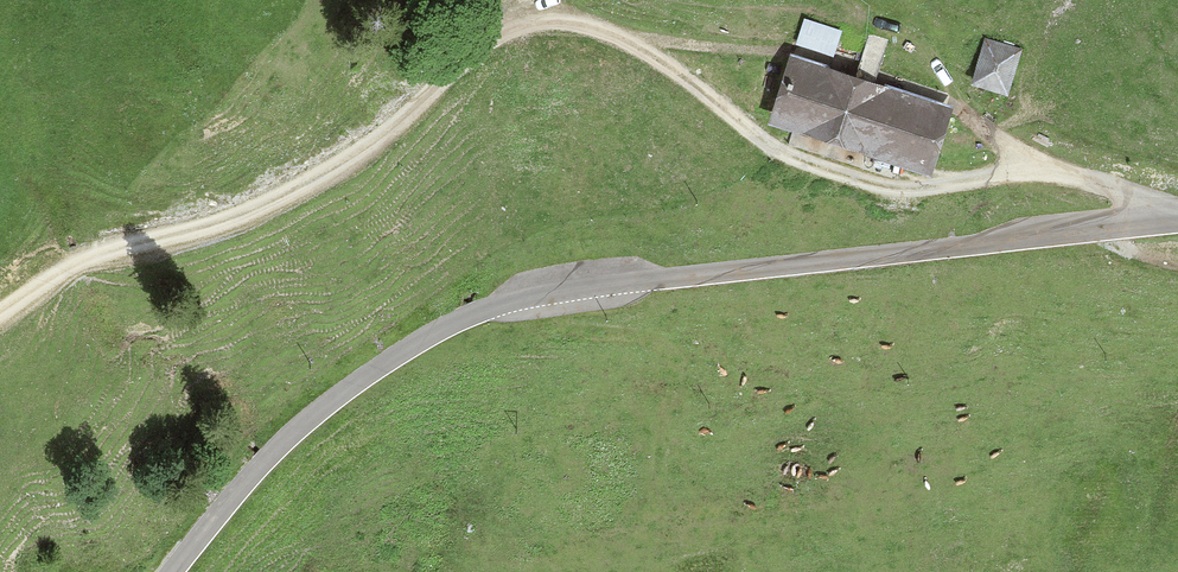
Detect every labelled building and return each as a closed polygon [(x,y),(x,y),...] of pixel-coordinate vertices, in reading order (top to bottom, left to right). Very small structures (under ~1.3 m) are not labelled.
[(987,39),(974,87),(1010,97),(1024,50),(987,39)] [(796,53),(771,124),(934,179),(958,109),(796,53)]
